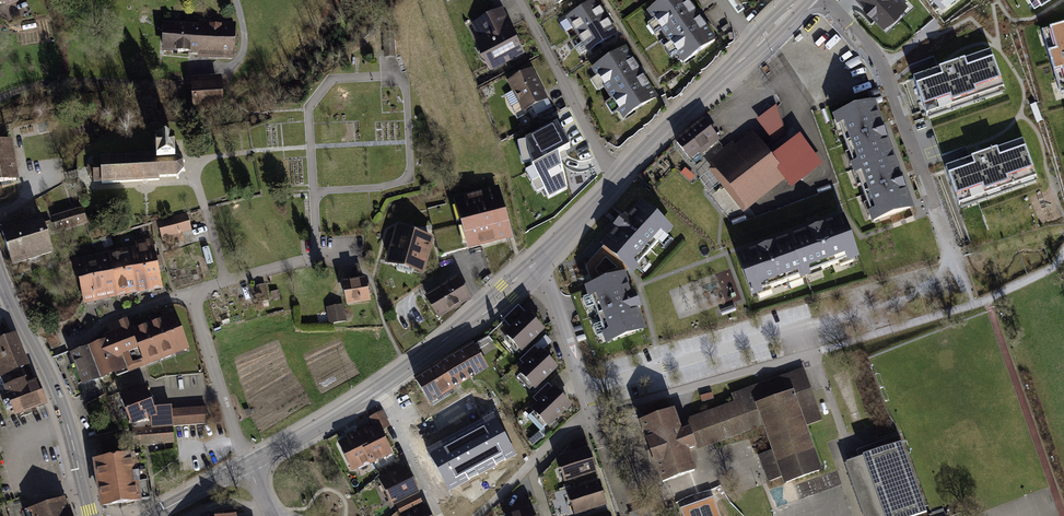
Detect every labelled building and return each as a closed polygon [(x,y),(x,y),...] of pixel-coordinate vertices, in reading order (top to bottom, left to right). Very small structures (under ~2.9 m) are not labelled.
[(683,62),(714,40),(686,0),(666,0),(649,12),(683,62)] [(738,11),(744,7),(739,0),(730,0),(738,11)] [(882,24),(906,3),(903,0),(860,0),(882,24)] [(568,18),(578,35),(605,17),(595,1),(568,18)] [(492,69),(521,54),(499,11),(480,22),(488,37),(478,42),(492,69)] [(588,50),(588,51),(615,33),(605,17),(578,35),(583,42),(575,47),(580,55),(588,50)] [(21,23),(23,31),(37,28),(35,20),(21,23)] [(164,50),(233,53),(235,29),(233,29),(234,23),(221,22),(220,29),(211,28),(211,21),(199,21),(199,28),(165,26),(164,50)] [(1050,30),(1054,43),(1046,45),(1057,82),(1063,80),(1063,25),(1050,30)] [(383,42),(384,42),(393,42),(394,42),(394,32),(383,32),(383,42)] [(384,42),(385,56),(394,56),(393,42),(384,42)] [(593,69),(624,117),(656,97),(625,48),(593,69)] [(990,51),(913,79),(925,113),(1003,85),(990,51)] [(510,82),(524,109),(545,99),(530,71),(510,82)] [(209,84),(191,85),(193,107),(220,105),(219,83),(209,84)] [(853,164),(855,169),(892,156),(873,104),(836,118),(838,123),(840,122),(845,134),(842,135),(849,152),(851,151),(856,164),(853,164)] [(756,120),(773,142),(785,133),(776,105),(756,120)] [(703,121),(677,142),(690,159),(705,147),(707,150),(718,141),(703,121)] [(532,166),(548,198),(567,189),(558,153),(570,147),(557,122),(525,139),(532,166)] [(801,139),(772,161),(783,176),(782,177),(788,184),(818,161),(801,139)] [(159,177),(175,176),(177,179),(179,178),(178,175),(182,171),(185,172),(185,169),(182,168),(182,163),(185,161),(184,159),(181,160),(175,156),(174,140),(155,141),(156,155),(100,158),(100,160),(93,160),(94,182),(101,181),(102,183),(159,180),(159,177)] [(958,202),(1035,174),(1023,140),(946,167),(958,202)] [(0,143),(0,182),(16,179),(10,142),(0,143)] [(729,146),(711,160),(744,201),(754,194),(757,197),(782,177),(783,176),(772,161),(757,143),(738,158),(729,146)] [(872,215),(874,220),(911,207),(892,156),(855,169),(857,174),(859,173),(863,185),(861,186),(867,203),(870,202),(874,214),(872,215)] [(690,180),(693,177),(685,170),(682,173),(690,180)] [(458,200),(471,248),(510,237),(497,190),(458,200)] [(618,230),(604,246),(629,268),(632,270),(669,228),(641,204),(627,219),(624,217),(615,227),(618,230)] [(52,217),(57,231),(86,222),(82,208),(80,208),(79,205),(72,207),(73,211),(52,217)] [(186,215),(159,222),(164,245),(183,240),(181,232),(190,230),(186,215)] [(42,219),(2,232),(12,264),(52,252),(42,219)] [(842,219),(791,238),(804,275),(809,273),(808,271),(820,266),(821,269),(838,263),(837,260),(849,256),(850,258),(856,256),(842,219)] [(397,231),(389,260),(422,269),(430,240),(397,231)] [(95,243),(97,250),(112,246),(111,238),(95,243)] [(791,238),(739,257),(753,294),(758,292),(757,289),(769,285),(770,288),(788,281),(787,279),(799,274),(800,277),(804,275),(791,238)] [(136,244),(137,248),(138,247),(141,261),(132,262),(134,273),(133,273),(136,290),(148,288),(144,265),(150,264),(146,246),(148,246),(148,242),(136,244)] [(144,265),(148,288),(161,286),(153,244),(148,246),(146,246),(150,264),(144,265)] [(585,267),(593,286),(623,275),(629,268),(604,246),(585,267)] [(109,256),(115,289),(119,288),(120,293),(136,290),(133,273),(134,273),(132,262),(141,261),(138,247),(137,248),(108,253),(109,256)] [(75,262),(83,300),(85,300),(84,295),(115,289),(109,256),(75,262)] [(593,286),(588,288),(607,341),(642,328),(635,308),(639,307),(634,293),(630,295),(623,275),(593,286)] [(347,304),(368,300),(367,294),(371,294),(370,285),(366,286),(365,280),(344,284),(347,304)] [(468,298),(457,280),(427,298),(439,316),(468,298)] [(265,284),(256,286),(260,302),(269,300),(265,284)] [(330,324),(346,321),(343,305),(327,308),(330,324)] [(520,350),(542,329),(528,314),(527,315),(518,306),(504,320),(513,329),(506,335),(520,350)] [(175,316),(161,321),(173,350),(186,345),(175,316)] [(129,318),(119,322),(135,364),(144,360),(144,361),(146,360),(134,331),(129,318)] [(161,321),(148,326),(159,355),(173,350),(161,321)] [(135,364),(119,322),(110,326),(115,339),(126,367),(135,364)] [(47,338),(52,347),(58,344),(49,327),(46,327),(43,327),(40,326),(38,326),(37,325),(43,337),(47,338)] [(148,326),(134,331),(146,360),(159,355),(148,326)] [(535,347),(540,353),(544,349),(551,342),(546,336),(535,347)] [(19,351),(13,337),(0,342),(0,359),(19,351)] [(102,376),(126,367),(115,339),(91,348),(102,376)] [(473,345),(434,369),(447,390),(486,367),(473,345)] [(534,387),(556,367),(545,356),(548,354),(544,349),(540,353),(535,347),(521,361),(526,366),(520,373),(534,387)] [(102,376),(91,348),(87,350),(98,378),(102,376)] [(84,384),(98,378),(87,350),(73,355),(76,365),(72,366),(75,373),(79,372),(84,384)] [(5,373),(21,367),(24,365),(19,351),(0,359),(0,375),(5,373)] [(15,415),(45,403),(36,382),(34,383),(31,376),(26,378),(21,367),(5,373),(11,386),(5,388),(15,415)] [(434,369),(416,380),(429,401),(430,401),(433,406),(450,395),(447,390),(434,369)] [(799,395),(811,391),(803,370),(792,375),(799,395)] [(736,404),(705,415),(714,441),(765,423),(775,451),(767,454),(769,461),(763,464),(769,481),(784,476),(786,482),(819,471),(803,425),(821,419),(811,391),(799,395),(792,375),(733,396),(736,404)] [(554,391),(548,385),(534,398),(540,404),(533,410),(547,425),(569,404),(555,390),(554,391)] [(146,389),(121,399),(131,423),(151,415),(152,428),(172,426),(171,410),(171,407),(153,408),(146,389)] [(712,393),(700,396),(701,401),(714,398),(712,393)] [(207,424),(206,407),(171,410),(172,426),(207,424)] [(673,411),(641,423),(663,482),(694,471),(687,449),(694,447),(688,430),(681,432),(673,411)] [(370,417),(376,429),(377,432),(387,427),(380,412),(370,417)] [(493,412),(425,450),(449,491),(516,454),(493,412)] [(714,441),(705,415),(692,420),(688,430),(694,447),(695,448),(714,441)] [(172,426),(152,428),(133,429),(134,445),(173,441),(172,426)] [(376,429),(359,437),(370,459),(371,461),(388,453),(377,432),(376,429)] [(535,443),(541,438),(538,434),(531,439),(535,443)] [(370,459),(359,437),(358,435),(342,443),(354,467),(370,459)] [(581,448),(588,445),(585,439),(579,441),(581,448)] [(581,448),(579,441),(568,444),(570,451),(581,448)] [(846,462),(865,515),(945,515),(943,509),(927,515),(901,442),(846,462)] [(587,452),(562,460),(568,478),(593,470),(587,452)] [(96,461),(103,505),(149,498),(143,456),(141,455),(96,461)] [(405,469),(384,480),(395,502),(401,499),(404,507),(405,507),(408,505),(404,497),(416,491),(405,469)] [(353,491),(359,488),(355,481),(349,484),(353,491)] [(597,485),(572,492),(578,511),(603,503),(597,485)] [(416,491),(404,497),(408,505),(420,499),(416,491)] [(681,508),(684,515),(721,515),(714,496),(681,508)] [(408,505),(405,507),(409,515),(424,507),(420,499),(408,505)] [(69,509),(65,510),(62,501),(49,505),(49,507),(33,512),(32,509),(25,511),(27,515),(71,515),(69,509)] [(510,515),(532,515),(529,506),(508,512),(510,515)] [(402,515),(429,515),(424,507),(409,515),(405,507),(404,507),(399,510),(402,515)]
